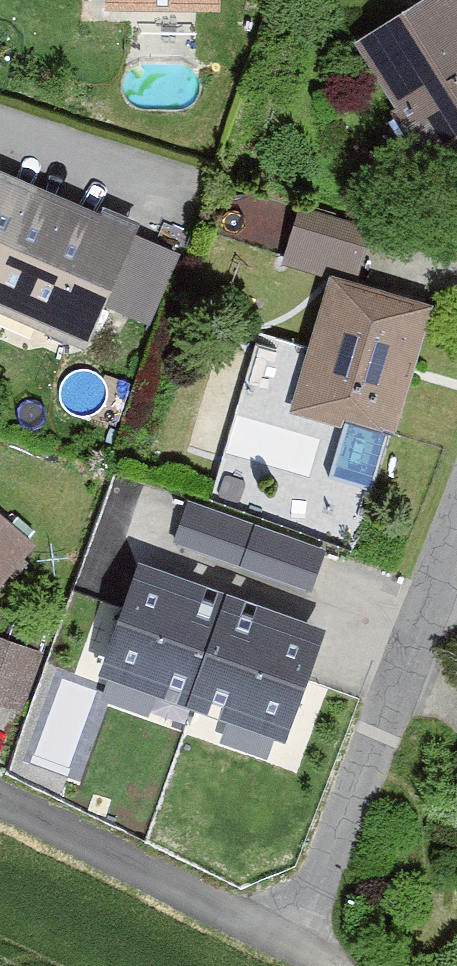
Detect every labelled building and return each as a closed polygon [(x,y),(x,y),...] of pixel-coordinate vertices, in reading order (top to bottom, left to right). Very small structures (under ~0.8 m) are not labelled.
[(350,38),(413,153),(456,129),(456,0),(420,0),(350,38)] [(0,169),(0,312),(90,349),(141,227),(0,169)] [(359,268),(362,219),(286,214),(283,263),(359,268)] [(433,299),(326,270),(289,410),(395,439),(433,299)] [(313,578),(323,535),(179,501),(168,544),(313,578)] [(17,544),(0,530),(0,564),(17,544)] [(138,556),(97,669),(285,737),(326,624),(138,556)] [(28,703),(38,641),(0,635),(0,698),(28,703)]
